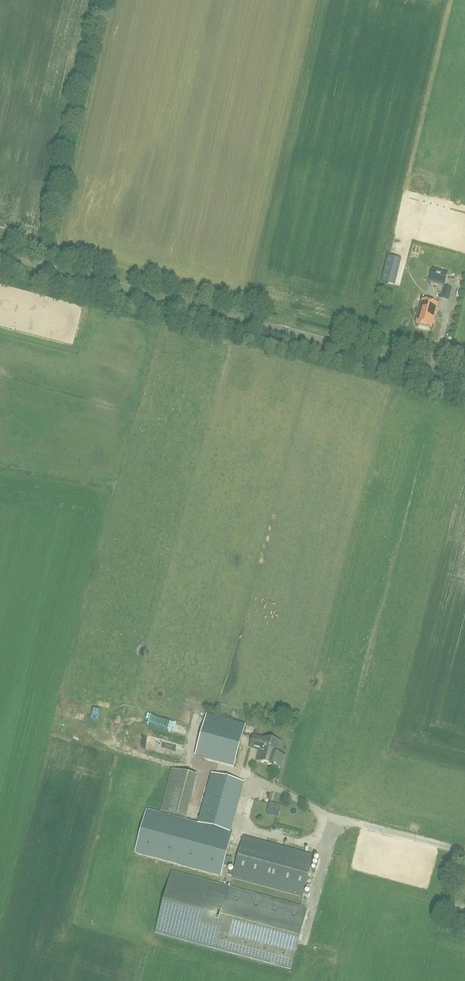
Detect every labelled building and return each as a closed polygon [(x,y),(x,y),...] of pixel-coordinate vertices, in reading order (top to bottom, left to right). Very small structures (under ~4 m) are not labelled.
[(444,285),(448,273),(432,269),(431,273),(429,281),(444,285)] [(441,298),(448,301),(452,289),(444,287),(441,298)] [(415,324),(431,328),(438,304),(422,300),(415,324)] [(142,722),(144,711),(137,710),(135,722),(142,722)] [(234,767),(241,740),(246,724),(207,714),(195,757),(218,763),(234,767)] [(264,740),(253,737),(251,749),(261,751),(258,762),(275,766),(275,765),(283,767),(285,756),(278,754),(281,743),(264,739),(264,740)] [(170,769),(159,811),(185,818),(194,786),(196,776),(191,775),(170,769)] [(198,823),(230,832),(244,781),(211,773),(198,823)] [(268,811),(279,815),(281,809),(270,805),(268,811)] [(146,809),(134,853),(220,876),(232,832),(230,832),(198,823),(159,812),(146,809)] [(232,878),(303,897),(314,856),(244,836),(232,878)] [(155,932),(213,948),(290,969),(307,909),(230,887),(172,872),(155,932)]
